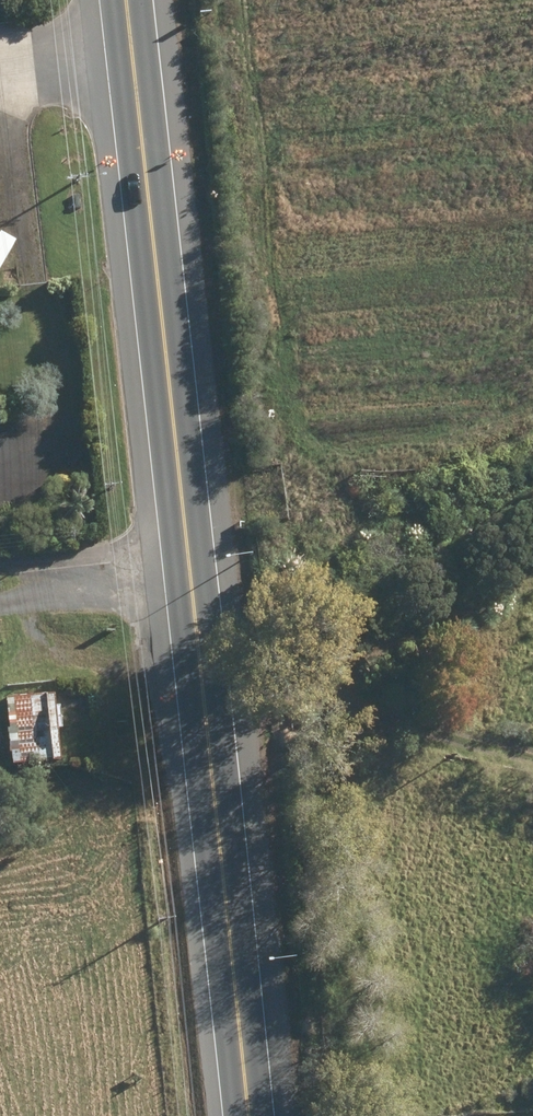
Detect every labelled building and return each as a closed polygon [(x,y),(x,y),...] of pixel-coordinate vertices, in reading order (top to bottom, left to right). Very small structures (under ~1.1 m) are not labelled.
[(12,767),(53,763),(46,696),(6,700),(9,730),(0,731),(0,757),(11,756),(12,767)]
